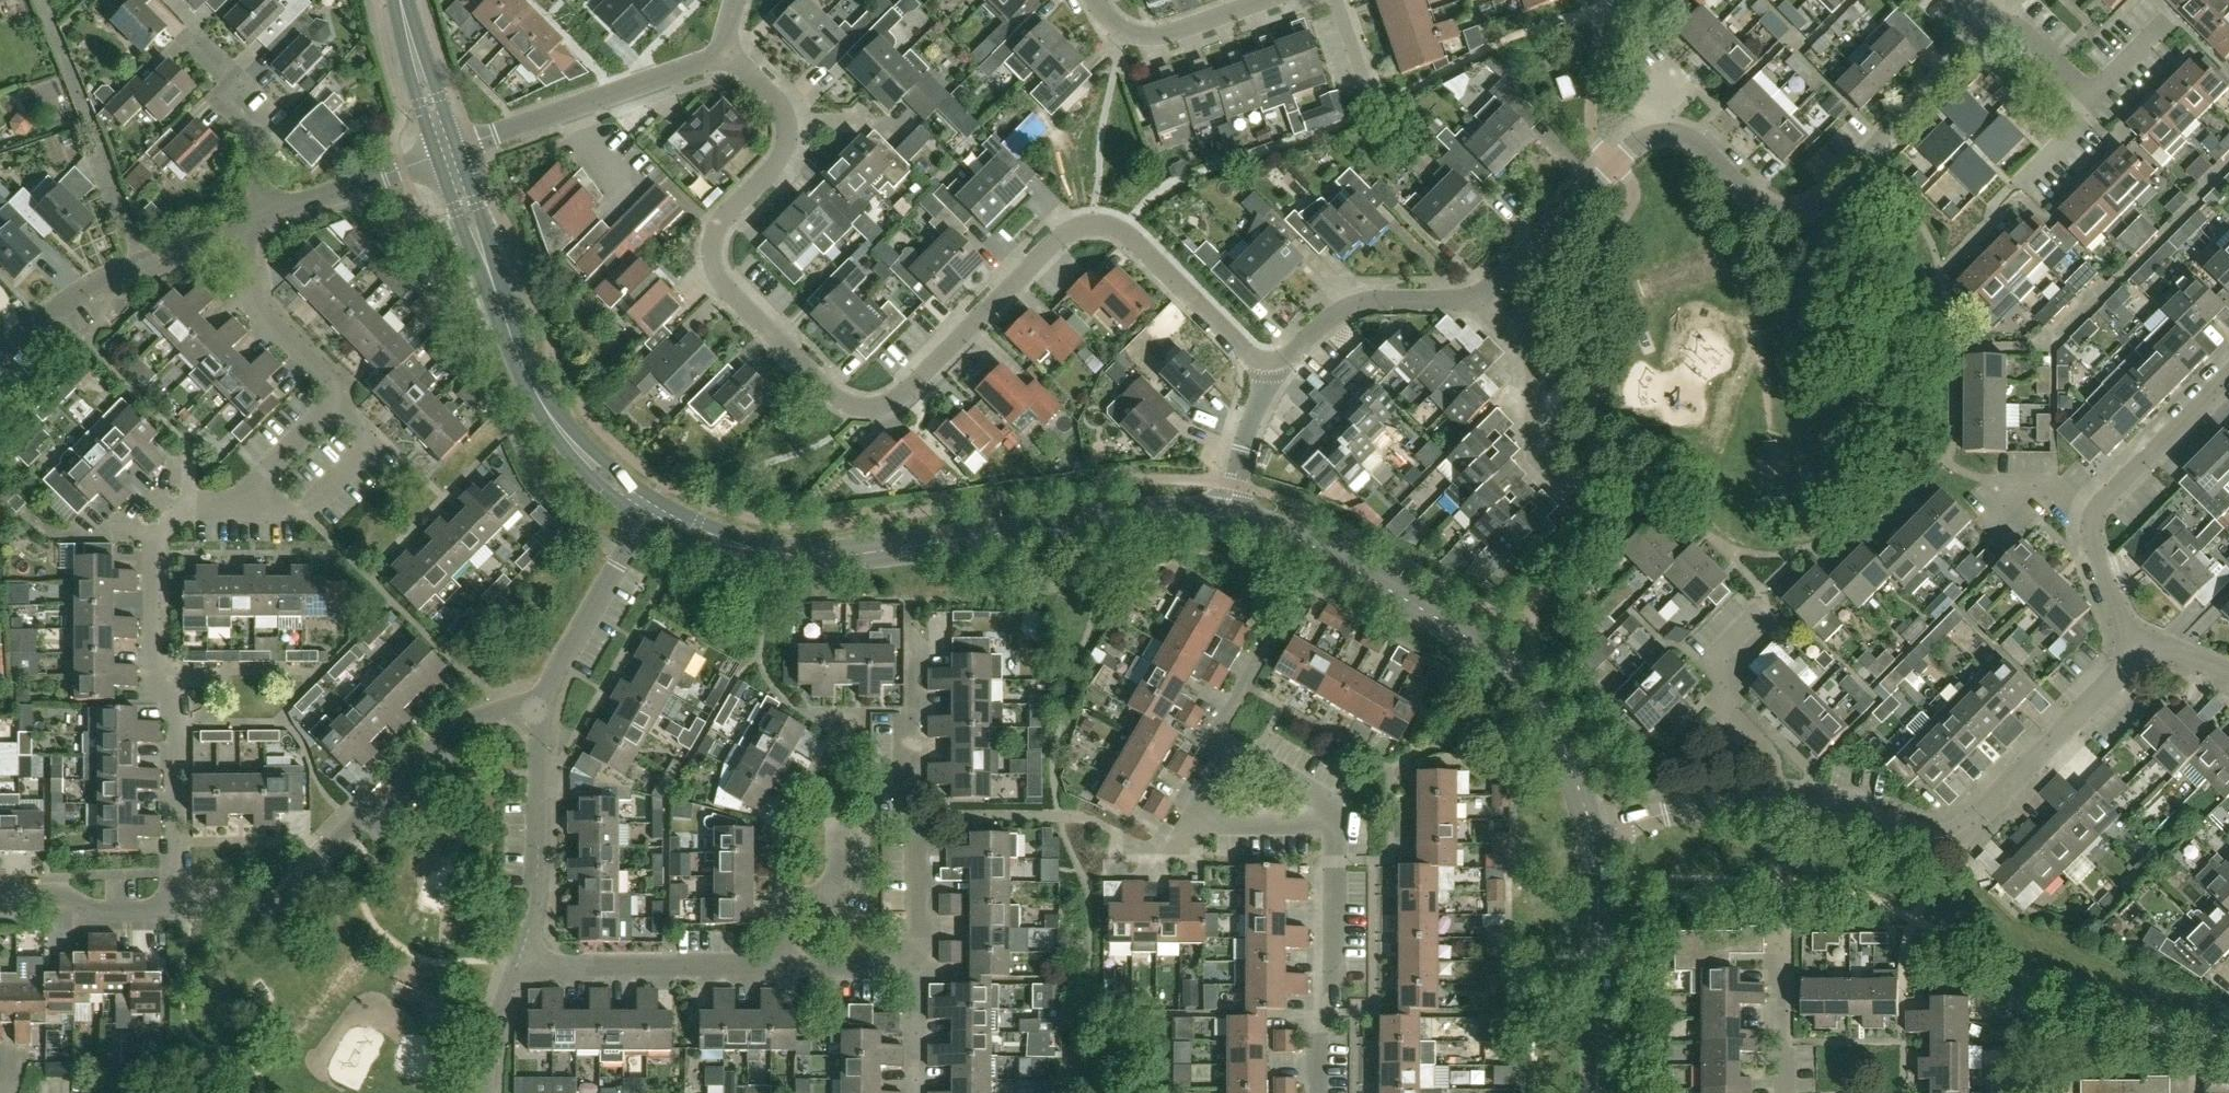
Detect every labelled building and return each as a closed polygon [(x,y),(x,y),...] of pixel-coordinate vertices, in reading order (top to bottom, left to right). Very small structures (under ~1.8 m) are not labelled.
[(126,10),(113,23),(143,52),(156,38),(154,36),(163,27),(141,4),(145,0),(115,0),(126,10)] [(197,11),(208,0),(186,0),(197,11)] [(311,4),(307,0),(284,0),(278,6),(272,0),(248,0),(226,21),(250,45),(279,16),(289,26),(304,11),(311,4)] [(510,0),(471,0),(469,2),(478,11),(473,15),(489,32),(506,15),(500,10),(510,0)] [(531,10),(521,0),(510,0),(500,10),(506,15),(489,32),(505,48),(522,31),(516,26),(531,10)] [(596,14),(627,44),(643,28),(648,23),(649,22),(632,5),(629,2),(630,1),(629,0),(609,0),(605,4),(596,14)] [(629,2),(632,5),(649,22),(648,23),(655,29),(669,14),(673,10),(663,0),(631,0),(630,1),(629,2)] [(673,10),(674,9),(683,0),(663,0),(673,10)] [(806,1),(807,0),(792,0),(798,6),(775,29),(795,48),(824,19),(806,1)] [(903,5),(913,20),(923,13),(915,0),(910,0),(903,5)] [(983,6),(995,19),(996,17),(1003,24),(986,41),(997,52),(1014,34),(1023,25),(1014,15),(1029,0),(989,0),(983,6)] [(1145,0),(1148,9),(1151,10),(1164,6),(1166,3),(1166,1),(1168,0),(1146,0),(1145,0)] [(1426,0),(1390,0),(1377,5),(1385,28),(1430,12),(1426,0)] [(1521,14),(1561,0),(1516,0),(1521,14)] [(1762,19),(1771,11),(1760,0),(1751,8),(1762,19)] [(2113,11),(2124,0),(2101,0),(2113,11)] [(2179,13),(2191,0),(2165,0),(2179,13)] [(2212,0),(2191,0),(2179,13),(2194,29),(2210,13),(2205,7),(2212,0)] [(2228,14),(2228,0),(2212,0),(2205,7),(2210,13),(2194,29),(2210,44),(2226,28),(2220,23),(2228,14)] [(1777,9),(1788,21),(1797,12),(1786,1),(1777,9)] [(1840,18),(1849,27),(1860,15),(1851,7),(1840,18)] [(1694,51),(1718,27),(1699,8),(1675,32),(1694,51)] [(531,41),(547,26),(531,10),(516,26),(522,31),(505,48),(521,63),(537,47),(531,41)] [(1896,75),(1915,56),(1907,47),(1921,34),(1897,10),(1875,32),(1883,39),(1872,50),(1896,75)] [(323,58),(310,44),(313,42),(324,46),(332,37),(329,24),(316,20),(314,22),(304,11),(289,26),(284,31),(296,43),(272,67),(293,88),(323,58)] [(900,62),(891,53),(898,45),(888,35),(902,21),(892,11),(880,23),(863,40),(872,50),(849,73),(869,93),(900,62)] [(1771,11),(1762,19),(1776,33),(1785,25),(1771,11)] [(863,40),(880,23),(870,13),(869,12),(862,19),(852,29),(845,22),(836,31),(824,19),(795,48),(815,68),(837,47),(846,56),(863,40)] [(1435,27),(1430,12),(1385,28),(1393,51),(1456,29),(1453,21),(1435,27)] [(1808,23),(1797,12),(1788,21),(1799,32),(1808,23)] [(2220,23),(2226,28),(2210,44),(2215,49),(2227,60),(2228,58),(2228,14),(2220,23)] [(1849,27),(1840,18),(1830,29),(1838,37),(1849,27)] [(1023,83),(1033,73),(1063,43),(1043,24),(1024,43),(1014,34),(997,52),(992,56),(1003,67),(1005,65),(1023,83)] [(1567,31),(1564,24),(1552,28),(1556,40),(1569,36),(1567,31)] [(576,61),(560,45),(563,42),(547,26),(531,41),(537,47),(521,63),(537,80),(553,64),(563,74),(576,61)] [(1713,70),(1737,45),(1718,27),(1694,51),(1713,70)] [(1447,60),(1441,44),(1459,38),(1456,29),(1393,51),(1401,75),(1447,60)] [(1326,85),(1308,35),(1274,47),(1276,51),(1289,88),(1290,87),(1292,93),(1293,95),(1324,84),(1325,86),(1326,85)] [(1832,45),(1823,36),(1811,48),(1820,56),(1832,45)] [(1064,83),(1083,63),(1063,43),(1033,73),(1044,84),(1032,96),(1051,115),(1074,92),(1064,83)] [(1731,88),(1756,64),(1737,45),(1713,70),(1731,88)] [(1896,75),(1872,50),(1853,69),(1877,93),(1896,75)] [(1289,88),(1276,51),(1243,62),(1244,66),(1245,66),(1258,103),(1259,103),(1261,108),(1260,109),(1262,115),(1283,107),(1282,106),(1295,102),(1292,95),(1293,95),(1292,93),(1290,87),(1289,88)] [(932,62),(946,62),(946,71),(962,71),(962,53),(932,53),(932,62)] [(1796,74),(1806,65),(1795,54),(1785,63),(1796,74)] [(478,75),(486,67),(475,56),(467,63),(478,75)] [(2213,71),(2216,69),(2205,58),(2197,67),(2192,62),(2175,79),(2191,95),(2197,89),(2213,104),(2228,89),(2228,88),(2213,71)] [(576,61),(563,74),(568,80),(570,81),(588,73),(586,72),(576,61)] [(924,73),(917,79),(900,62),(869,93),(889,113),(911,92),(923,104),(915,111),(926,122),(950,99),(924,73)] [(105,109),(123,127),(144,107),(160,122),(194,88),(169,63),(137,95),(128,86),(105,109)] [(1806,65),(1796,74),(1815,94),(1824,85),(1806,65)] [(1258,103),(1245,66),(1244,66),(1213,77),(1212,77),(1225,114),(1224,115),(1226,120),(1228,120),(1227,118),(1259,107),(1259,109),(1260,109),(1261,108),(1259,103),(1258,103)] [(486,67),(478,75),(480,76),(489,86),(497,78),(486,67)] [(1858,112),(1877,93),(1853,69),(1834,88),(1858,112)] [(1225,114),(1212,77),(1213,77),(1212,73),(1179,84),(1178,85),(1191,121),(1190,121),(1192,127),(1193,127),(1193,125),(1224,115),(1225,114)] [(1769,101),(1778,92),(1759,73),(1726,107),(1745,126),(1769,101)] [(1523,90),(1507,74),(1488,93),(1492,98),(1488,102),(1473,118),(1484,128),(1513,158),(1533,138),(1514,119),(1528,105),(1518,95),(1523,90)] [(1568,76),(1556,81),(1562,100),(1575,96),(1568,76)] [(2191,95),(2175,79),(2160,94),(2176,110),(2182,104),(2197,120),(2213,104),(2197,89),(2191,95)] [(1191,121),(1178,85),(1179,84),(1177,80),(1143,92),(1157,133),(1158,133),(1158,132),(1190,121),(1191,121)] [(104,108),(116,96),(107,88),(101,88),(93,97),(104,108)] [(959,108),(969,98),(959,89),(950,99),(959,108)] [(1992,118),(1965,91),(1944,112),(1959,126),(1954,131),(1966,144),(1971,143),(1971,139),(1984,126),(1992,118)] [(1764,144),(1788,120),(1787,120),(1797,110),(1778,92),(1769,101),(1745,126),(1764,144)] [(332,116),(344,104),(335,94),(287,143),(312,168),(348,131),(332,116)] [(2176,110),(2160,94),(2144,110),(2160,126),(2166,120),(2182,136),(2197,120),(2182,104),(2176,110)] [(1846,109),(1832,96),(1821,107),(1834,121),(1846,109)] [(978,127),(959,108),(950,99),(937,112),(965,141),(978,127)] [(691,118),(677,132),(690,146),(682,153),(703,175),(714,165),(719,169),(747,142),(739,134),(744,129),(734,119),(737,116),(724,102),(709,118),(702,112),(693,121),(691,118)] [(1326,125),(1321,110),(1300,118),(1305,132),(1326,125)] [(2162,166),(2170,157),(2166,152),(2182,136),(2166,120),(2160,126),(2144,110),(2128,126),(2138,136),(2144,143),(2141,146),(2162,166)] [(1294,137),(1305,133),(1298,113),(1287,117),(1294,137)] [(1996,163),(2023,137),(2003,117),(1988,131),(1984,126),(1971,139),(1971,143),(1976,143),(1988,156),(1996,163)] [(1783,163),(1807,139),(1788,120),(1764,144),(1783,163)] [(174,161),(190,177),(221,146),(197,122),(180,140),(170,130),(146,154),(163,172),(174,161)] [(1971,148),(1971,143),(1966,144),(1954,131),(1946,123),(1919,150),(1939,170),(1954,156),(1958,161),(1971,148)] [(1493,178),(1513,158),(1484,128),(1471,140),(1461,130),(1454,138),(1445,129),(1436,139),(1449,152),(1465,168),(1474,159),(1493,178)] [(901,155),(914,166),(934,140),(921,130),(901,155)] [(1270,139),(1267,130),(1257,134),(1260,143),(1270,139)] [(1025,190),(1006,171),(1015,162),(992,138),(982,148),(987,152),(977,162),(986,171),(976,181),(1005,210),(1009,207),(1014,208),(1026,197),(1023,192),(1025,190)] [(914,171),(892,149),(882,159),(862,139),(842,159),(870,186),(871,185),(878,192),(887,184),(894,190),(914,171)] [(1238,154),(1233,139),(1222,143),(1227,158),(1238,154)] [(1978,196),(1998,175),(1983,161),(1988,156),(1976,143),(1971,143),(1971,148),(1958,161),(1950,169),(1978,196)] [(2228,152),(2221,144),(2210,155),(2218,163),(2228,152)] [(2155,171),(2145,161),(2141,164),(2125,148),(2109,164),(2124,180),(2119,186),(2135,202),(2151,185),(2146,180),(2155,171)] [(1481,202),(1461,183),(1470,173),(1465,168),(1449,152),(1439,162),(1444,166),(1433,176),(1441,185),(1432,194),(1461,222),(1481,202)] [(861,195),(870,186),(842,159),(823,178),(842,197),(832,206),(850,225),(871,205),(861,195)] [(597,217),(590,210),(597,204),(596,203),(602,199),(582,170),(573,179),(556,162),(525,193),(534,202),(531,205),(529,205),(551,262),(597,217)] [(1186,174),(1182,163),(1171,167),(1172,168),(1168,169),(1171,176),(1174,175),(1175,178),(1179,176),(1186,174)] [(154,176),(141,164),(125,181),(138,193),(154,176)] [(2124,180),(2109,164),(2093,180),(2109,196),(2103,201),(2119,217),(2135,202),(2119,186),(2124,180)] [(1368,207),(1377,199),(1378,198),(1370,190),(1349,169),(1335,183),(1343,191),(1328,206),(1337,215),(1336,216),(1361,240),(1360,241),(1366,247),(1387,226),(1368,207)] [(2221,184),(2228,193),(2228,176),(2221,184)] [(1380,180),(1370,190),(1378,198),(1377,199),(1391,212),(1401,201),(1380,180)] [(2109,196),(2093,180),(2077,196),(2093,211),(2087,217),(2103,233),(2119,217),(2103,201),(2109,196)] [(1005,210),(976,181),(966,191),(957,182),(947,191),(943,187),(933,197),(945,209),(957,220),(966,211),(985,230),(988,228),(993,229),(1004,218),(1003,213),(1005,210)] [(1,184),(0,185),(0,196),(10,205),(16,199),(1,184)] [(2221,184),(2212,194),(2220,202),(2228,194),(2228,193),(2221,184)] [(630,271),(623,264),(659,228),(663,232),(683,211),(657,185),(611,231),(601,221),(570,253),(579,262),(575,266),(588,279),(603,264),(613,274),(594,293),(611,310),(626,295),(631,300),(655,277),(640,262),(630,271)] [(708,209),(722,194),(715,187),(700,202),(708,209)] [(93,220),(61,188),(41,208),(24,191),(16,199),(10,205),(27,222),(35,231),(45,221),(69,244),(93,220)] [(1461,222),(1432,194),(1423,203),(1414,195),(1404,206),(1441,243),(1461,222)] [(2093,211),(2077,196),(2061,212),(2066,216),(2054,228),(2073,247),(2079,241),(2087,249),(2103,233),(2087,217),(2093,211)] [(842,237),(852,227),(850,225),(832,206),(831,206),(822,216),(803,197),(784,217),(811,245),(823,257),(834,246),(832,244),(841,235),(842,237)] [(1322,199),(1297,217),(1293,213),(1284,222),(1294,232),(1305,243),(1314,234),(1340,260),(1360,241),(1361,240),(1336,216),(1337,215),(1328,206),(1322,199)] [(1964,209),(1957,202),(1950,210),(1957,217),(1964,209)] [(27,222),(10,205),(0,215),(0,263),(14,277),(27,264),(29,266),(39,256),(16,233),(27,222)] [(982,264),(959,241),(968,232),(957,220),(945,209),(929,225),(944,240),(931,253),(962,284),(982,264)] [(1301,261),(1283,243),(1294,232),(1284,222),(1272,210),(1261,221),(1256,219),(1246,239),(1243,243),(1250,250),(1281,281),(1301,261)] [(2200,211),(2190,221),(2200,230),(2209,221),(2200,211)] [(2073,247),(2054,228),(2051,232),(2035,216),(2026,225),(2021,220),(2005,236),(2021,252),(2026,247),(2042,262),(2058,246),(2066,254),(2073,247)] [(792,265),(811,245),(784,217),(764,237),(782,255),(772,265),(793,286),(803,276),(792,265)] [(2200,230),(2190,221),(2181,230),(2191,239),(2200,230)] [(2138,237),(2146,245),(2158,233),(2150,225),(2138,237)] [(351,249),(362,238),(355,231),(344,242),(351,249)] [(2021,252),(2005,236),(1989,252),(2006,268),(2011,262),(2027,278),(2042,262),(2026,247),(2021,252)] [(2135,256),(2146,245),(2138,237),(2127,248),(2135,256)] [(362,238),(351,249),(359,257),(370,246),(362,238)] [(1281,281),(1250,250),(1236,264),(1227,255),(1223,259),(1206,242),(1193,256),(1232,295),(1243,284),(1261,302),(1281,281)] [(321,313),(347,287),(331,270),(340,261),(323,243),(313,253),(331,270),(304,297),(321,313)] [(962,284),(931,253),(922,263),(916,257),(916,254),(913,250),(906,251),(902,254),(902,257),(889,270),(909,291),(919,281),(942,304),(946,300),(947,302),(951,302),(961,291),(961,288),(960,286),(962,284)] [(2006,268),(1989,252),(1974,268),(1990,283),(1995,278),(2011,294),(2020,303),(2036,287),(2027,278),(2011,262),(2006,268)] [(304,297),(331,270),(313,253),(287,279),(304,297)] [(2223,253),(2206,270),(2228,293),(2228,259),(2223,253)] [(2148,263),(2157,272),(2166,263),(2157,254),(2148,263)] [(861,307),(850,296),(869,277),(851,259),(822,288),(832,298),(813,318),(832,337),(861,307)] [(2088,283),(2099,273),(2088,262),(2077,273),(2088,283)] [(2148,281),(2157,272),(2148,263),(2139,272),(2148,281)] [(377,275),(385,283),(396,271),(389,264),(377,275)] [(1995,310),(2011,294),(1995,278),(1990,283),(1974,268),(1958,284),(1974,300),(1971,303),(1982,314),(1991,305),(1995,310)] [(395,288),(402,296),(412,287),(396,271),(385,283),(393,290),(395,288)] [(1126,331),(1151,306),(1117,272),(1102,286),(1090,274),(1070,294),(1092,316),(1102,306),(1126,331)] [(650,340),(684,306),(655,277),(631,300),(637,306),(626,316),(650,340)] [(2227,308),(2198,278),(2181,295),(2210,325),(2227,308)] [(164,336),(207,293),(199,285),(183,301),(174,292),(166,299),(161,293),(143,312),(148,317),(147,319),(148,320),(164,336)] [(337,330),(364,303),(347,287),(321,313),(337,330)] [(2124,287),(2115,296),(2124,306),(2133,296),(2124,287)] [(2052,304),(2060,312),(2072,300),(2064,292),(2052,304)] [(181,353),(208,326),(198,316),(214,300),(207,293),(164,336),(181,353)] [(2210,325),(2181,295),(2163,312),(2172,321),(2179,328),(2180,328),(2193,341),(2194,341),(2210,325)] [(2115,315),(2124,306),(2115,296),(2106,306),(2115,315)] [(418,315),(429,304),(422,297),(411,308),(418,315)] [(881,346),(909,318),(891,299),(873,318),(861,307),(832,337),(851,356),(871,336),(881,346)] [(354,347),(381,320),(364,303),(337,330),(354,347)] [(437,312),(429,304),(418,315),(426,323),(437,312)] [(2049,323),(2060,312),(2052,304),(2041,315),(2049,323)] [(1007,337),(1034,363),(1047,350),(1061,363),(1082,342),(1061,321),(1049,332),(1030,314),(1007,337)] [(1453,323),(1446,316),(1434,328),(1441,335),(1453,323)] [(197,369),(240,326),(233,319),(216,335),(208,326),(181,353),(197,369)] [(371,363),(397,337),(381,320),(354,347),(371,363)] [(2081,330),(2090,339),(2100,330),(2090,320),(2081,330)] [(2209,356),(2194,341),(2193,341),(2180,328),(2179,328),(2172,321),(2156,337),(2163,344),(2192,373),(2209,356)] [(207,393),(214,386),(241,359),(231,350),(248,334),(240,326),(197,369),(191,376),(207,393)] [(2081,348),(2090,339),(2081,330),(2072,339),(2081,348)] [(1415,348),(1414,347),(1399,331),(1370,359),(1387,376),(1396,367),(1415,348)] [(412,356),(415,354),(397,337),(371,363),(387,380),(388,380),(401,367),(402,367),(412,356)] [(2192,373),(2163,344),(2156,337),(2138,354),(2146,361),(2175,390),(2192,373)] [(658,381),(676,399),(714,361),(690,338),(668,359),(658,349),(628,378),(645,394),(658,381)] [(1440,354),(1439,353),(1423,338),(1414,347),(1415,348),(1396,367),(1412,383),(1417,379),(1416,378),(1440,354)] [(1482,343),(1476,338),(1464,350),(1470,355),(1475,351),(1481,357),(1494,344),(1487,338),(1482,343)] [(439,363),(450,352),(442,344),(431,355),(439,363)] [(1460,366),(1459,365),(1443,349),(1439,353),(1440,354),(1416,378),(1417,379),(1432,394),(1437,390),(1436,389),(1460,366)] [(1085,366),(1092,359),(1084,350),(1077,357),(1085,366)] [(231,403),(274,360),(266,352),(250,368),(241,359),(214,386),(231,403)] [(457,359),(450,352),(439,363),(446,370),(457,359)] [(1346,359),(1359,371),(1365,365),(1352,352),(1346,359)] [(1160,376),(1191,407),(1214,384),(1183,353),(1160,376)] [(2175,390),(2146,361),(2138,354),(2122,370),(2158,407),(2175,390)] [(391,410),(429,373),(412,356),(402,367),(401,367),(388,380),(387,380),(374,393),(391,410)] [(2008,382),(2008,357),(1993,357),(1967,357),(1967,382),(2008,382)] [(1353,377),(1359,371),(1346,359),(1340,365),(1353,377)] [(1453,406),(1473,386),(1483,377),(1465,359),(1459,365),(1460,366),(1436,389),(1437,390),(1452,405),(1453,406)] [(274,393),(265,383),(281,367),(274,360),(231,403),(247,419),(244,422),(253,431),(280,405),(271,396),(274,393)] [(1116,386),(1125,377),(1114,365),(1105,375),(1116,386)] [(97,375),(87,366),(70,383),(77,389),(80,392),(97,375)] [(746,370),(739,377),(728,366),(709,385),(687,406),(710,429),(727,412),(738,423),(769,393),(746,370)] [(1060,409),(1034,383),(1026,393),(1001,368),(977,392),(1011,425),(1021,434),(1036,418),(1044,426),(1060,409)] [(2059,381),(2072,381),(2072,368),(2059,368),(2059,381)] [(2039,370),(2039,383),(2052,383),(2052,370),(2039,370)] [(2141,423),(2158,407),(2122,370),(2105,387),(2141,423)] [(408,427),(435,400),(427,392),(435,384),(435,379),(429,373),(391,410),(408,427)] [(1460,430),(1489,401),(1510,380),(1503,373),(1491,386),(1480,393),(1473,386),(1453,406),(1452,405),(1443,414),(1460,430)] [(77,389),(70,383),(67,380),(50,396),(60,406),(77,389)] [(1163,402),(1141,380),(1108,412),(1107,419),(1118,430),(1122,426),(1153,457),(1175,435),(1152,412),(1163,402)] [(1381,426),(1382,425),(1397,409),(1368,380),(1351,397),(1356,402),(1357,401),(1381,426)] [(2072,394),(2072,381),(2059,381),(2058,394),(2072,394)] [(2008,405),(2008,382),(1967,382),(1967,405),(2008,405)] [(458,395),(466,402),(477,391),(470,383),(458,395)] [(2052,383),(2039,383),(2039,396),(2052,396),(2052,383)] [(2141,423),(2105,387),(2098,394),(2088,403),(2124,440),(2141,423)] [(1370,446),(1371,445),(1386,429),(1382,425),(1381,426),(1357,401),(1356,402),(1349,409),(1345,405),(1338,401),(1325,389),(1319,395),(1370,446)] [(485,399),(477,391),(466,402),(474,410),(485,399)] [(1381,457),(1376,449),(1371,445),(1370,446),(1319,395),(1314,391),(1308,397),(1330,419),(1337,430),(1329,438),(1334,442),(1335,442),(1366,473),(1366,472),(1371,473),(1382,462),(1381,457)] [(631,408),(615,392),(604,403),(610,409),(620,419),(631,408)] [(60,406),(50,396),(33,414),(43,423),(60,406)] [(157,435),(130,409),(121,400),(104,416),(157,469),(164,461),(148,445),(157,435)] [(425,444),(451,417),(459,409),(453,403),(448,403),(443,409),(435,400),(408,427),(425,444)] [(2107,457),(2124,440),(2088,403),(2059,433),(2090,464),(2103,452),(2107,457)] [(2008,429),(2008,405),(1967,405),(1966,429),(2008,429)] [(183,423),(191,416),(182,407),(174,414),(183,423)] [(1462,476),(1481,456),(1482,457),(1491,448),(1484,441),(1491,434),(1491,428),(1503,415),(1496,409),(1484,422),(1474,431),(1446,460),(1461,475),(1462,476)] [(934,436),(963,465),(975,452),(978,455),(990,443),(995,449),(1005,439),(979,413),(970,422),(962,414),(950,426),(947,423),(934,436)] [(157,469),(104,416),(88,433),(124,469),(133,460),(149,476),(157,469)] [(442,461),(469,434),(451,417),(425,444),(442,461)] [(2039,418),(2039,431),(2052,431),(2051,418),(2039,418)] [(2007,453),(2008,429),(1966,429),(1966,452),(1997,453),(2007,453)] [(42,430),(29,443),(37,451),(50,438),(42,430)] [(1366,473),(1335,442),(1334,442),(1327,449),(1320,447),(1303,430),(1297,436),(1339,477),(1338,478),(1347,487),(1348,486),(1354,492),(1358,492),(1370,481),(1370,476),(1366,472),(1366,473)] [(2052,431),(2039,431),(2039,444),(2052,444),(2052,431)] [(124,469),(88,433),(71,450),(123,502),(131,495),(115,478),(124,469)] [(869,475),(882,488),(904,465),(925,486),(945,467),(911,433),(895,449),(883,436),(853,467),(865,479),(869,475)] [(2225,433),(2206,452),(2228,475),(2228,436),(2225,433)] [(1322,493),(1338,478),(1339,477),(1297,436),(1291,442),(1304,454),(1294,465),(1322,493)] [(1469,501),(1510,460),(1519,450),(1513,444),(1500,456),(1496,456),(1489,464),(1482,457),(1481,456),(1462,476),(1461,475),(1443,494),(1459,509),(1468,500),(1469,501)] [(123,502),(71,450),(70,451),(71,451),(62,459),(62,462),(56,469),(90,503),(99,493),(116,510),(123,502)] [(2228,484),(2228,475),(2206,452),(2187,472),(2206,491),(2196,501),(2217,522),(2228,511),(2228,493),(2224,489),(2228,484)] [(1476,526),(1499,502),(1500,503),(1505,498),(1496,490),(1502,484),(1503,479),(1516,466),(1510,460),(1469,501),(1468,500),(1459,509),(1475,525),(1476,526)] [(77,515),(90,503),(56,469),(43,481),(77,515)] [(502,528),(519,511),(492,485),(483,494),(474,486),(467,494),(502,528)] [(1491,541),(1520,513),(1537,496),(1530,489),(1518,502),(1513,504),(1507,509),(1500,503),(1499,502),(1476,526),(1475,525),(1470,529),(1488,547),(1492,542),(1491,541)] [(1972,521),(1943,492),(1926,509),(1955,538),(1972,521)] [(485,545),(502,528),(467,494),(459,501),(467,510),(458,519),(485,545)] [(26,504),(16,495),(7,504),(17,513),(26,504)] [(1407,514),(1415,506),(1407,498),(1399,506),(1407,514)] [(1508,558),(1521,545),(1531,555),(1556,529),(1546,519),(1558,507),(1551,501),(1535,518),(1530,517),(1527,520),(1520,513),(1491,541),(1492,542),(1508,558)] [(1358,516),(1383,539),(1393,528),(1368,506),(1358,516)] [(1955,538),(1926,509),(1909,526),(1938,555),(1955,538)] [(2212,541),(2221,532),(2202,512),(2192,521),(2212,541)] [(2165,589),(2201,553),(2201,552),(2199,542),(2186,528),(2187,527),(2177,517),(2154,540),(2164,550),(2145,569),(2165,589)] [(468,562),(485,545),(458,519),(449,528),(441,520),(434,527),(468,562)] [(1637,567),(1666,538),(1649,521),(1620,550),(1637,567)] [(1938,555),(1909,526),(1893,542),(1922,571),(1938,555)] [(452,579),(468,562),(434,527),(426,535),(434,543),(425,552),(452,579)] [(1663,575),(1683,555),(1682,555),(1666,538),(1637,567),(1654,585),(1663,575)] [(538,541),(527,553),(534,560),(545,549),(538,541)] [(1922,571),(1893,542),(1877,558),(1876,559),(1893,576),(1892,576),(1912,596),(1930,578),(1922,571)] [(2013,587),(2042,559),(2025,542),(1996,570),(2013,587)] [(136,571),(113,571),(113,558),(112,558),(112,545),(75,545),(75,582),(136,582),(136,571)] [(1680,592),(1709,563),(1691,545),(1682,555),(1683,555),(1663,575),(1680,592)] [(1893,576),(1876,559),(1877,558),(1865,546),(1847,564),(1876,593),(1892,576),(1893,576)] [(55,572),(72,572),(72,548),(55,548),(55,572)] [(1986,550),(1977,559),(1986,568),(1995,559),(1986,550)] [(452,579),(425,552),(416,561),(408,553),(400,561),(435,595),(452,579)] [(523,571),(534,560),(527,553),(515,564),(523,571)] [(2204,590),(2213,599),(2228,583),(2228,569),(2227,566),(2224,568),(2215,559),(2211,563),(2201,553),(2165,589),(2185,609),(2204,590)] [(1986,568),(1977,559),(1968,569),(1977,578),(1986,568)] [(2030,604),(2058,575),(2042,559),(2013,587),(2030,604)] [(418,613),(435,595),(400,561),(392,568),(401,576),(391,586),(418,613)] [(1717,571),(1709,563),(1680,592),(1697,609),(1707,598),(1716,607),(1728,595),(1719,586),(1726,580),(1717,571)] [(1847,564),(1831,580),(1830,580),(1847,597),(1847,598),(1859,610),(1876,593),(1847,564)] [(183,628),(206,628),(206,617),(207,617),(207,568),(197,568),(197,580),(183,579),(183,628)] [(231,617),(231,579),(218,579),(218,568),(207,568),(207,617),(206,617),(206,628),(231,628),(231,617)] [(255,617),(255,568),(244,568),(244,580),(231,579),(231,617),(255,617)] [(278,617),(278,580),(265,579),(265,568),(255,568),(255,617),(278,617)] [(302,617),(301,568),(291,568),(291,580),(278,580),(278,617),(302,617)] [(326,617),(326,579),(313,579),(313,568),(301,568),(302,617),(326,617)] [(1847,597),(1830,580),(1831,580),(1818,568),(1801,585),(1830,614),(1847,598),(1847,597)] [(493,586),(501,594),(512,582),(504,575),(493,586)] [(2046,621),(2075,592),(2058,575),(2030,604),(2046,621)] [(113,606),(113,593),(136,593),(136,582),(75,582),(75,606),(113,606)] [(32,596),(72,595),(72,583),(10,585),(11,618),(69,617),(69,607),(32,608),(32,596)] [(1221,624),(1233,603),(1200,584),(1188,605),(1221,624)] [(1954,584),(1945,593),(1954,602),(1963,593),(1954,584)] [(1830,614),(1801,585),(1784,602),(1804,622),(1813,631),(1826,644),(1842,627),(1830,614)] [(489,605),(501,594),(493,586),(482,598),(489,605)] [(2063,638),(2092,609),(2075,592),(2046,621),(2063,637),(2063,638)] [(1954,602),(1945,593),(1935,603),(1945,612),(1954,602)] [(1579,607),(1588,616),(1598,607),(1588,598),(1579,607)] [(1209,644),(1221,624),(1188,605),(1188,606),(1177,599),(1165,619),(1176,626),(1176,625),(1209,644)] [(1969,613),(1978,622),(1987,613),(1978,603),(1969,613)] [(798,622),(798,604),(787,604),(787,622),(798,622)] [(812,615),(823,616),(823,604),(812,604),(812,615)] [(823,604),(823,616),(833,616),(833,604),(823,604)] [(859,616),(870,616),(870,604),(859,604),(859,616)] [(870,604),(870,616),(880,616),(880,604),(870,604)] [(1640,614),(1649,623),(1658,614),(1649,604),(1640,614)] [(113,619),(113,606),(75,606),(75,629),(136,629),(136,619),(113,619)] [(1328,625),(1336,612),(1327,606),(1319,620),(1328,625)] [(1598,607),(1588,616),(1598,625),(1607,616),(1598,607)] [(460,620),(467,627),(479,616),(471,608),(460,620)] [(1956,610),(1940,626),(1949,636),(1965,620),(1956,610)] [(1345,617),(1336,612),(1328,625),(1337,631),(1345,617)] [(973,619),(973,613),(953,613),(953,622),(970,622),(973,619)] [(1987,613),(1978,622),(1987,631),(1997,622),(1987,613)] [(1658,614),(1649,623),(1658,632),(1667,623),(1658,614)] [(1641,626),(1631,616),(1623,625),(1632,635),(1641,626)] [(1911,627),(1920,636),(1930,627),(1920,617),(1911,627)] [(372,629),(380,637),(391,625),(384,618),(372,629)] [(1235,619),(1229,629),(1247,639),(1251,633),(1252,630),(1235,619)] [(467,627),(460,620),(448,631),(456,639),(467,627)] [(1198,663),(1209,644),(1176,625),(1176,626),(1164,646),(1223,680),(1227,673),(1229,670),(1211,660),(1207,668),(1198,663)] [(1931,652),(1949,636),(1940,626),(1922,643),(1931,652)] [(1911,646),(1920,636),(1911,627),(1902,636),(1911,646)] [(33,652),(33,629),(11,630),(11,653),(33,652)] [(113,653),(113,640),(136,640),(136,629),(75,629),(75,653),(113,653)] [(380,637),(372,629),(361,641),(369,648),(380,637)] [(1242,647),(1247,639),(1229,629),(1224,637),(1242,648),(1243,650),(1242,647)] [(1360,644),(1369,649),(1377,635),(1368,630),(1360,644)] [(683,673),(695,653),(662,634),(655,645),(645,640),(640,649),(683,673)] [(894,685),(894,648),(882,648),(882,634),(869,634),(869,647),(869,697),(880,697),(880,685),(894,685)] [(1377,635),(1369,649),(1378,654),(1386,641),(1377,635)] [(1607,659),(1616,650),(1602,636),(1593,645),(1598,650),(1607,659)] [(2002,646),(2012,656),(2021,646),(2012,637),(2002,646)] [(2063,637),(2050,651),(2060,661),(2073,647),(2063,638),(2063,637)] [(990,680),(990,656),(986,656),(986,639),(973,639),(973,656),(952,656),(952,670),(929,670),(929,680),(990,680)] [(1295,683),(1314,651),(1293,639),(1274,671),(1295,683)] [(445,668),(419,641),(401,659),(436,694),(444,685),(436,677),(445,668)] [(1769,708),(1798,679),(1788,668),(1795,662),(1775,643),(1750,668),(1762,680),(1752,691),(1769,708)] [(1914,669),(1931,652),(1922,643),(1906,660),(1914,669)] [(1598,650),(1593,645),(1581,658),(1594,671),(1607,659),(1598,650)] [(1223,680),(1164,646),(1152,666),(1185,685),(1190,676),(1199,681),(1200,679),(1218,689),(1219,688),(1223,680)] [(2021,646),(2012,656),(2021,665),(2030,656),(2021,646)] [(823,697),(823,647),(798,647),(798,685),(812,685),(812,697),(823,697)] [(846,685),(846,647),(823,647),(823,697),(833,697),(833,685),(846,685)] [(869,697),(869,647),(846,647),(846,685),(859,685),(859,697),(869,697)] [(694,682),(682,675),(683,673),(640,649),(635,658),(644,664),(638,675),(671,694),(676,686),(682,690),(689,690),(694,682)] [(339,663),(347,670),(358,659),(350,651),(339,663)] [(1334,663),(1314,651),(1295,683),(1315,696),(1334,663)] [(1877,660),(1887,670),(1896,660),(1887,651),(1877,660)] [(192,663),(207,663),(207,652),(192,652),(192,663)] [(207,652),(207,663),(223,663),(223,652),(207,652)] [(239,663),(255,663),(255,652),(239,652),(239,663)] [(271,652),(255,652),(255,663),(271,662),(271,652)] [(302,663),(302,652),(286,652),(286,663),(302,663)] [(302,652),(302,663),(318,663),(318,652),(302,652)] [(328,663),(328,652),(318,652),(318,663),(328,663)] [(1825,652),(1816,661),(1825,671),(1834,661),(1825,652)] [(38,675),(38,653),(13,654),(13,675),(38,675)] [(113,666),(113,653),(75,653),(76,677),(136,676),(136,666),(113,666)] [(1401,668),(1410,673),(1418,659),(1409,654),(1401,668)] [(1669,654),(1653,670),(1652,671),(1681,700),(1698,683),(1669,654)] [(1107,655),(1102,664),(1103,665),(1113,670),(1118,662),(1107,655)] [(436,694),(401,659),(385,675),(412,702),(420,694),(428,702),(436,694)] [(1418,659),(1410,673),(1419,678),(1427,664),(1418,659)] [(1877,679),(1887,670),(1877,660),(1868,670),(1877,679)] [(1897,685),(1914,669),(1906,660),(1889,677),(1897,685)] [(2036,689),(2007,661),(1990,678),(2019,706),(2036,689)] [(1681,700),(1652,671),(1653,670),(1644,662),(1627,679),(1664,716),(1681,700)] [(347,670),(339,663),(334,668),(328,674),(335,682),(347,670)] [(1336,707),(1355,675),(1334,663),(1315,696),(1336,707)] [(1180,693),(1185,685),(1152,666),(1140,687),(1181,710),(1199,721),(1203,714),(1205,711),(1187,700),(1188,698),(1180,693)] [(1914,669),(1903,680),(1916,694),(1928,682),(1921,675),(1914,669)] [(2019,706),(1990,678),(1983,671),(1966,687),(2002,723),(2019,706)] [(412,702),(385,675),(368,692),(403,727),(411,719),(403,711),(412,702)] [(660,714),(671,694),(638,675),(632,687),(622,681),(617,690),(660,714)] [(1356,719),(1375,686),(1355,675),(1336,707),(1356,719)] [(114,701),(114,688),(136,687),(136,676),(76,677),(76,702),(114,701)] [(1849,695),(1858,685),(1849,676),(1840,685),(1849,695)] [(713,691),(722,696),(730,682),(720,677),(713,691)] [(1897,685),(1889,677),(1882,684),(1893,695),(1900,688),(1897,685)] [(1664,716),(1627,679),(1609,696),(1618,705),(1647,734),(1664,716)] [(1786,725),(1815,695),(1798,679),(1769,708),(1786,725)] [(990,704),(990,680),(929,680),(929,691),(952,691),(952,704),(990,704)] [(2002,723),(1966,687),(1966,688),(1961,684),(1956,689),(1960,693),(1950,704),(1986,740),(2002,723)] [(306,696),(313,704),(324,693),(317,685),(306,696)] [(403,727),(368,692),(361,685),(345,701),(352,708),(351,709),(378,736),(388,726),(395,734),(403,727)] [(1876,703),(1868,695),(1858,685),(1849,695),(1866,712),(1876,703)] [(1376,731),(1395,698),(1375,686),(1356,719),(1376,731)] [(1181,711),(1181,710),(1140,687),(1128,708),(1144,718),(1144,717),(1161,727),(1161,726),(1172,707),(1181,711)] [(28,700),(27,688),(16,689),(17,701),(28,700)] [(648,735),(660,714),(617,690),(611,700),(621,705),(615,716),(648,735)] [(722,696),(713,691),(704,705),(714,710),(722,696)] [(1803,741),(1832,712),(1815,695),(1786,725),(1803,741)] [(313,704),(306,696),(294,707),(302,715),(313,704)] [(722,710),(731,715),(739,701),(730,696),(722,710)] [(794,751),(806,729),(774,711),(779,703),(767,697),(751,726),(794,751)] [(1410,723),(1416,711),(1395,698),(1376,731),(1397,743),(1410,723)] [(1001,704),(990,704),(952,704),(952,717),(929,718),(929,728),(990,728),(1001,728),(1001,704)] [(1986,740),(1950,704),(1933,721),(1969,757),(1986,740)] [(31,717),(31,705),(20,705),(20,717),(31,717)] [(2155,758),(2197,716),(2188,707),(2176,719),(2166,709),(2136,739),(2155,758)] [(159,722),(137,722),(136,709),(90,709),(90,733),(99,734),(159,733),(159,722)] [(378,736),(351,709),(335,725),(370,761),(378,753),(369,745),(378,736)] [(723,728),(731,715),(722,710),(714,723),(723,728)] [(1181,710),(1181,711),(1176,719),(1194,730),(1195,728),(1199,721),(1181,710)] [(1969,757),(1933,721),(1923,711),(1907,728),(1916,737),(1952,773),(1969,757)] [(1832,712),(1803,741),(1820,758),(1849,729),(1832,712)] [(1045,727),(1047,715),(1041,715),(1029,715),(1029,727),(1041,727),(1045,727)] [(636,756),(648,735),(615,716),(608,728),(598,722),(593,731),(636,756)] [(2204,746),(2203,746),(2195,737),(2207,725),(2197,716),(2155,758),(2174,777),(2190,762),(2189,761),(2204,746)] [(1144,717),(1144,718),(1133,737),(1165,757),(1178,736),(1161,726),(1161,727),(1144,717)] [(684,729),(699,737),(706,724),(697,718),(689,731),(684,729)] [(1094,724),(1085,719),(1080,728),(1088,733),(1094,724)] [(370,761),(335,725),(318,742),(345,770),(354,760),(362,768),(370,761)] [(782,771),(794,751),(751,726),(739,746),(749,752),(782,771)] [(953,752),(990,752),(990,728),(929,728),(929,737),(929,739),(953,739),(953,752)] [(690,751),(699,737),(684,729),(678,740),(679,745),(690,751)] [(1041,745),(1041,729),(1028,729),(1028,745),(1041,745)] [(2228,759),(2228,740),(2219,730),(2203,746),(2204,746),(2189,761),(2190,762),(2208,780),(2228,759)] [(636,756),(593,731),(588,741),(598,746),(591,758),(603,765),(594,781),(632,791),(636,783),(625,777),(636,756)] [(217,743),(217,732),(201,732),(201,743),(217,743)] [(232,732),(217,732),(217,743),(232,743),(232,732)] [(264,743),(264,732),(248,732),(248,743),(264,743)] [(280,732),(264,732),(264,743),(280,743),(280,732)] [(32,733),(19,733),(19,745),(19,756),(32,756),(32,733)] [(137,757),(137,744),(159,743),(159,733),(99,734),(90,733),(84,733),(83,757),(99,757),(137,757)] [(698,751),(707,756),(715,742),(706,737),(698,751)] [(1154,777),(1165,757),(1133,737),(1121,758),(1154,777)] [(1952,773),(1916,737),(1887,767),(1909,788),(1921,776),(1936,790),(1952,773)] [(19,756),(19,745),(0,744),(0,763),(18,763),(19,756)] [(699,770),(707,756),(698,751),(691,765),(699,770)] [(770,792),(782,771),(749,752),(737,772),(737,773),(770,792)] [(990,775),(990,752),(953,752),(953,765),(929,765),(929,775),(990,775)] [(1173,762),(1192,772),(1196,765),(1197,763),(1179,752),(1173,762)] [(1509,768),(1509,755),(1492,755),(1492,768),(1509,768)] [(19,757),(19,769),(44,769),(44,757),(19,757)] [(160,781),(160,770),(137,770),(137,757),(99,757),(99,781),(160,781)] [(62,781),(62,758),(51,758),(51,781),(62,781)] [(1142,798),(1154,777),(1121,758),(1109,778),(1142,798)] [(90,770),(90,759),(70,760),(70,770),(90,770)] [(665,773),(675,778),(683,765),(673,759),(665,773)] [(2208,780),(2227,799),(2228,797),(2228,759),(2208,780)] [(1041,771),(1041,760),(1027,760),(1027,771),(1041,771)] [(1188,779),(1192,772),(1173,762),(1168,771),(1186,781),(1188,779)] [(758,813),(770,792),(737,773),(737,772),(725,765),(715,805),(738,811),(742,803),(758,813)] [(2096,774),(2118,796),(2127,786),(2106,765),(2096,774)] [(265,777),(265,827),(275,827),(275,815),(289,815),(289,813),(304,813),(304,769),(265,769),(265,777)] [(1041,781),(1041,771),(1027,771),(1027,782),(1041,781)] [(1455,797),(1455,772),(1424,773),(1417,772),(1417,797),(1455,797)] [(675,778),(665,773),(658,787),(657,786),(651,796),(663,800),(675,778)] [(2109,805),(2118,796),(2096,774),(2086,784),(2089,787),(2080,796),(2060,776),(2051,785),(2101,835),(2120,816),(2109,805)] [(990,800),(990,775),(929,775),(929,786),(953,786),(953,799),(990,800)] [(265,827),(265,777),(241,778),(242,815),(254,815),(255,827),(265,827)] [(218,827),(218,778),(194,778),(194,816),(207,816),(207,827),(218,827)] [(242,815),(241,778),(218,778),(218,827),(229,827),(229,815),(242,815)] [(1129,818),(1142,798),(1109,778),(1097,799),(1129,818)] [(62,793),(62,781),(51,781),(51,793),(62,793)] [(137,804),(137,791),(160,791),(160,781),(99,781),(99,804),(137,804)] [(619,824),(619,800),(632,800),(632,791),(594,781),(594,800),(581,800),(581,813),(569,813),(569,824),(619,824)] [(2101,835),(2051,785),(2041,794),(2061,814),(2052,824),(2082,854),(2101,835)] [(1493,786),(1493,797),(1510,797),(1510,786),(1493,786)] [(1155,793),(1149,802),(1168,813),(1172,805),(1173,803),(1155,793)] [(1455,820),(1455,797),(1417,797),(1418,820),(1455,820)] [(1510,797),(1493,797),(1493,807),(1510,807),(1510,797)] [(1164,820),(1168,813),(1149,802),(1144,811),(1162,822),(1164,820)] [(160,828),(160,817),(137,817),(137,804),(99,804),(99,828),(160,828)] [(652,808),(652,824),(663,824),(663,808),(652,808)] [(20,814),(0,814),(0,852),(20,852),(20,814)] [(45,852),(45,814),(20,814),(20,852),(45,852)] [(753,853),(753,829),(738,829),(738,821),(713,814),(712,818),(708,818),(705,820),(704,823),(705,827),(707,829),(710,830),(715,830),(715,853),(753,853)] [(1455,844),(1455,820),(1418,820),(1418,844),(1455,844)] [(2082,854),(2052,824),(2042,833),(2030,821),(2021,830),(2064,872),(2082,854)] [(619,848),(619,824),(569,824),(569,835),(581,835),(581,848),(619,848)] [(663,824),(652,824),(653,840),(663,840),(663,824)] [(137,852),(137,838),(160,838),(160,828),(99,828),(99,852),(137,852)] [(1052,837),(1052,829),(1042,829),(1042,837),(1052,837)] [(2045,892),(2064,872),(2021,830),(2012,839),(2024,851),(2015,860),(2012,858),(1993,877),(2015,899),(2033,880),(2045,892)] [(1493,844),(1510,844),(1510,833),(1493,833),(1493,844)] [(1018,835),(1009,835),(971,835),(971,848),(948,848),(948,859),(1009,859),(1018,859),(1018,835)] [(670,854),(681,854),(681,838),(670,838),(670,854)] [(1455,868),(1455,844),(1418,844),(1418,867),(1418,868),(1437,868),(1455,868)] [(1510,844),(1493,844),(1493,855),(1510,855),(1510,844)] [(619,871),(619,848),(581,848),(581,861),(569,861),(569,871),(619,871)] [(753,877),(753,853),(715,853),(706,853),(706,862),(715,862),(715,877),(753,877)] [(681,870),(681,854),(670,854),(670,870),(681,870)] [(653,871),(663,871),(663,855),(653,855),(653,871)] [(2226,863),(2218,855),(2214,859),(2228,874),(2228,861),(2226,863)] [(1009,883),(1009,859),(948,859),(948,869),(964,869),(964,875),(971,875),(971,883),(1009,883)] [(2214,859),(2209,863),(2211,865),(2196,879),(2219,902),(2219,901),(2228,911),(2228,874),(2214,859)] [(1307,891),(1307,881),(1284,881),(1284,867),(1246,867),(1246,892),(1307,891)] [(1437,891),(1437,868),(1418,868),(1418,867),(1399,867),(1399,891),(1437,891)] [(1502,881),(1502,869),(1484,869),(1484,881),(1488,881),(1502,881)] [(619,895),(619,871),(569,871),(569,882),(581,882),(581,895),(619,895)] [(663,871),(653,871),(653,887),(663,887),(663,871)] [(753,901),(753,877),(715,877),(715,893),(705,893),(705,901),(753,901)] [(1488,891),(1504,891),(1504,881),(1502,881),(1488,881),(1488,891)] [(1009,906),(1009,883),(971,883),(971,906),(1009,906)] [(1133,944),(1133,883),(1122,883),(1122,906),(1109,906),(1109,945),(1133,944)] [(1156,944),(1156,906),(1143,907),(1143,883),(1133,883),(1133,944),(1156,944)] [(1180,944),(1180,883),(1171,883),(1169,883),(1169,906),(1156,906),(1156,944),(1180,944)] [(1204,930),(1204,906),(1191,906),(1191,883),(1188,883),(1180,883),(1180,944),(1204,944),(1204,939),(1204,930)] [(670,885),(670,901),(681,901),(681,900),(688,900),(688,885),(670,885)] [(1284,915),(1284,902),(1307,902),(1307,891),(1246,892),(1246,915),(1284,915)] [(1437,915),(1437,904),(1447,904),(1449,901),(1449,891),(1437,891),(1399,891),(1399,915),(1437,915)] [(1504,902),(1504,891),(1488,891),(1488,902),(1504,902)] [(2110,914),(2121,904),(2110,894),(2100,904),(2110,914)] [(631,895),(619,895),(581,895),(581,908),(569,908),(569,919),(619,919),(632,919),(631,895)] [(941,906),(961,906),(962,895),(941,895),(941,906)] [(632,918),(646,917),(645,897),(631,897),(632,918)] [(681,917),(681,901),(670,901),(670,917),(681,917)] [(753,901),(705,901),(702,901),(702,925),(753,925),(753,901)] [(2219,901),(2219,902),(2205,916),(2200,911),(2197,912),(2195,914),(2228,948),(2228,911),(2219,901)] [(653,919),(663,919),(663,903),(653,903),(653,919)] [(961,917),(961,906),(941,906),(941,917),(961,917)] [(1019,906),(1009,906),(971,906),(971,930),(1009,930),(1009,929),(1019,929),(1019,906)] [(2195,914),(2193,911),(2189,915),(2197,924),(2176,945),(2168,940),(2160,952),(2202,979),(2212,969),(2213,969),(2228,953),(2228,948),(2195,914)] [(1307,939),(1307,928),(1284,928),(1284,915),(1246,915),(1246,939),(1307,939)] [(1437,939),(1437,915),(1399,915),(1399,939),(1437,939)] [(619,943),(619,919),(569,919),(569,929),(581,929),(581,943),(619,943)] [(663,935),(663,919),(653,919),(653,935),(663,935)] [(2122,930),(2122,924),(2118,920),(2112,921),(2108,925),(2109,930),(2113,934),(2118,934),(2122,930)] [(1488,928),(1488,939),(1504,939),(1504,928),(1488,928)] [(1763,955),(1764,928),(1741,928),(1741,933),(1674,933),(1674,973),(1690,973),(1702,973),(1702,972),(1729,972),(1729,971),(1729,955),(1763,955)] [(1009,954),(1009,930),(971,930),(971,954),(1009,954)] [(1204,930),(1204,939),(1217,939),(1217,930),(1204,930)] [(2153,930),(2145,943),(2160,952),(2168,940),(2153,930)] [(14,946),(0,932),(0,960),(14,946)] [(1828,951),(1828,945),(1828,934),(1814,934),(1814,945),(1814,951),(1828,951)] [(1841,934),(1828,934),(1828,945),(1841,945),(1841,934)] [(1862,945),(1875,945),(1875,934),(1862,934),(1862,945)] [(1875,934),(1875,945),(1889,945),(1889,934),(1875,934)] [(103,995),(103,935),(90,935),(90,955),(74,955),(74,1005),(75,1005),(91,1005),(91,995),(103,995)] [(133,1005),(133,955),(117,955),(117,935),(103,935),(103,995),(116,995),(116,1005),(132,1005),(133,1005)] [(1284,962),(1284,950),(1307,950),(1307,939),(1246,939),(1246,963),(1284,962)] [(1437,962),(1437,939),(1399,939),(1399,962),(1437,962)] [(1504,950),(1504,939),(1488,939),(1488,950),(1504,950)] [(941,943),(941,953),(961,954),(961,943),(941,943)] [(961,964),(961,954),(941,953),(941,964),(961,964)] [(1009,978),(1009,954),(971,954),(971,978),(1009,978)] [(63,1025),(63,1015),(76,1015),(75,1005),(74,1005),(74,955),(60,955),(61,975),(45,975),(46,1025),(63,1025)] [(162,1040),(162,974),(146,974),(146,955),(133,955),(133,1005),(132,1005),(132,1015),(145,1015),(145,1025),(155,1025),(155,1040),(162,1040)] [(1307,986),(1307,975),(1284,975),(1284,962),(1246,963),(1246,986),(1307,986)] [(1437,986),(1437,962),(1399,962),(1399,986),(1437,986)] [(1738,985),(1738,971),(1729,971),(1729,972),(1702,972),(1702,973),(1690,973),(1690,994),(1701,994),(1701,995),(1763,995),(1764,985),(1738,985)] [(1886,1017),(1900,1017),(1899,972),(1875,972),(1875,981),(1875,1029),(1886,1029),(1886,1017)] [(17,984),(17,974),(2,974),(2,985),(0,985),(0,1045),(1,1045),(1,1025),(16,1025),(17,1025),(16,984),(17,984)] [(46,1025),(45,975),(29,975),(29,984),(17,984),(16,984),(17,1025),(16,1025),(16,1045),(29,1044),(31,1044),(31,1025),(46,1025)] [(1489,975),(1489,986),(1504,986),(1504,975),(1489,975)] [(1828,1029),(1828,981),(1804,981),(1804,1017),(1818,1017),(1818,1029),(1828,1029)] [(1852,1017),(1851,981),(1828,981),(1828,1029),(1839,1029),(1839,1017),(1852,1017)] [(1875,1029),(1875,981),(1851,981),(1852,1017),(1865,1017),(1865,1029),(1875,1029)] [(1127,996),(1127,982),(1112,982),(1112,995),(1127,996)] [(999,1010),(999,985),(929,985),(929,1009),(990,1010),(999,1010)] [(1062,986),(1042,985),(1042,1010),(1062,1010),(1062,986)] [(1214,1011),(1214,986),(1203,986),(1203,1011),(1214,1011)] [(1284,1010),(1284,997),(1307,997),(1307,986),(1246,986),(1246,1010),(1284,1010)] [(1437,1010),(1437,986),(1399,986),(1399,1010),(1437,1010)] [(1504,997),(1504,986),(1489,986),(1489,997),(1504,997)] [(553,1051),(553,990),(543,990),(543,1013),(529,1013),(529,1051),(553,1051)] [(577,1051),(577,1013),(564,1013),(564,990),(553,990),(553,1051),(577,1051)] [(577,1051),(600,1051),(600,990),(590,990),(590,1014),(577,1013),(577,1051)] [(611,990),(600,990),(600,1051),(600,1064),(624,1064),(624,1051),(624,1014),(611,1014),(611,990)] [(647,1051),(648,990),(637,990),(637,1014),(624,1014),(624,1051),(647,1051)] [(672,1052),(672,1014),(659,1014),(659,990),(648,990),(647,1051),(672,1052)] [(771,1051),(771,990),(761,991),(761,1013),(747,1013),(748,1051),(747,1051),(747,1061),(759,1061),(758,1051),(771,1051)] [(796,1051),(796,1013),(783,1013),(782,990),(771,990),(771,1051),(796,1051)] [(724,1052),(724,991),(713,991),(714,1013),(700,1014),(700,1052),(724,1052)] [(748,1051),(747,1013),(735,1013),(735,991),(724,991),(724,1052),(747,1051),(748,1051)] [(1738,1019),(1738,1006),(1763,1006),(1763,995),(1701,995),(1701,1019),(1738,1019)] [(1970,1023),(1970,999),(1934,999),(1934,1013),(1908,1013),(1908,1023),(1970,1023)] [(849,1014),(849,1016),(849,1026),(873,1026),(873,1014),(873,1006),(849,1006),(849,1014)] [(999,1034),(999,1010),(990,1010),(929,1009),(929,1020),(952,1020),(952,1033),(990,1034),(999,1034)] [(903,1056),(903,1046),(880,1046),(880,1032),(873,1032),(873,1026),(849,1026),(849,1016),(833,1016),(833,1017),(834,1017),(834,1042),(842,1042),(842,1056),(903,1056)] [(1192,1040),(1192,1018),(1184,1018),(1174,1018),(1174,1040),(1192,1040)] [(1266,1043),(1266,1018),(1227,1018),(1227,1043),(1266,1043)] [(1419,1042),(1419,1018),(1381,1018),(1381,1042),(1419,1042)] [(1738,1032),(1738,1019),(1701,1019),(1701,1043),(1763,1043),(1763,1032),(1738,1032)] [(1039,1020),(1023,1020),(1023,1033),(1039,1033),(1039,1020)] [(1970,1047),(1970,1023),(1908,1023),(1908,1034),(1934,1034),(1934,1047),(1970,1047)] [(1274,1043),(1295,1043),(1295,1032),(1274,1032),(1274,1043)] [(1470,1043),(1486,1043),(1486,1033),(1470,1032),(1470,1043)] [(990,1057),(990,1034),(952,1033),(952,1046),(929,1046),(929,1057),(990,1057)] [(1418,1066),(1419,1042),(1381,1042),(1381,1066),(1418,1066)] [(1266,1066),(1266,1043),(1227,1043),(1227,1066),(1266,1066)] [(1295,1043),(1274,1043),(1275,1053),(1295,1053),(1295,1043)] [(1486,1043),(1470,1043),(1470,1053),(1486,1053),(1486,1043)] [(1763,1053),(1763,1043),(1701,1043),(1701,1067),(1738,1066),(1738,1053),(1763,1053)] [(1055,1046),(1048,1046),(1028,1046),(1027,1058),(1031,1058),(1044,1058),(1049,1058),(1055,1058),(1055,1046)] [(1970,1070),(1970,1047),(1934,1047),(1934,1060),(1922,1060),(1922,1070),(1970,1070)] [(880,1080),(880,1067),(903,1067),(903,1056),(842,1056),(842,1080),(880,1080)] [(998,1057),(990,1057),(929,1057),(929,1067),(952,1068),(952,1081),(990,1081),(998,1081),(998,1057)] [(2018,1071),(2018,1057),(2007,1057),(2007,1071),(2018,1071)] [(1044,1071),(1044,1058),(1031,1058),(1031,1071),(1044,1071)] [(170,1077),(170,1059),(153,1059),(153,1077),(170,1077)] [(131,1072),(131,1061),(111,1061),(111,1071),(119,1071),(119,1072),(131,1072)] [(75,1077),(75,1064),(61,1064),(61,1077),(75,1077)] [(1266,1090),(1266,1066),(1227,1066),(1227,1090),(1266,1090)] [(1436,1090),(1436,1066),(1418,1066),(1381,1066),(1381,1089),(1418,1089),(1418,1090),(1436,1090)] [(1516,1076),(1511,1067),(1496,1066),(1496,1084),(1515,1084),(1516,1076)] [(1738,1080),(1738,1066),(1701,1067),(1701,1090),(1750,1090),(1750,1080),(1738,1080)] [(1970,1070),(1922,1070),(1922,1081),(1934,1081),(1934,1092),(1970,1092),(1970,1070)] [(2018,1084),(2018,1071),(2007,1071),(2007,1084),(2018,1084)] [(1663,1090),(1674,1090),(1674,1076),(1663,1076),(1663,1090)] [(2171,1076),(2149,1076),(2149,1080),(2083,1080),(2082,1092),(2171,1092),(2171,1076)] [(2219,1092),(2219,1078),(2207,1077),(2207,1092),(2219,1092)] [(2219,1078),(2219,1092),(2228,1092),(2228,1078),(2219,1078)] [(1275,1090),(1295,1090),(1295,1079),(1275,1079),(1275,1090)] [(880,1080),(842,1080),(842,1092),(880,1092),(880,1080)] [(553,1082),(533,1081),(533,1092),(553,1092),(553,1082)] [(990,1081),(952,1081),(952,1092),(990,1092),(990,1081)] [(1048,1092),(1048,1081),(1034,1081),(1034,1092),(1048,1092)] [(576,1082),(553,1082),(553,1092),(576,1092),(576,1082)] [(748,1083),(737,1083),(737,1092),(748,1092),(748,1083)] [(760,1083),(748,1083),(748,1092),(759,1092),(760,1083)]
